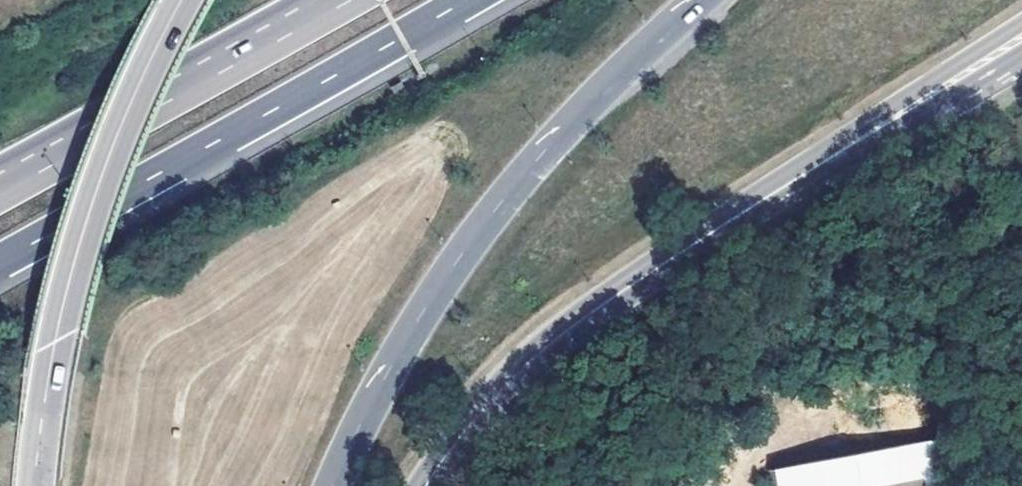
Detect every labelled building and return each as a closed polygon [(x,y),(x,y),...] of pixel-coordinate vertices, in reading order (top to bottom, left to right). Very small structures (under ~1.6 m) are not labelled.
[(766,471),(769,485),(956,485),(947,437),(766,471)]
